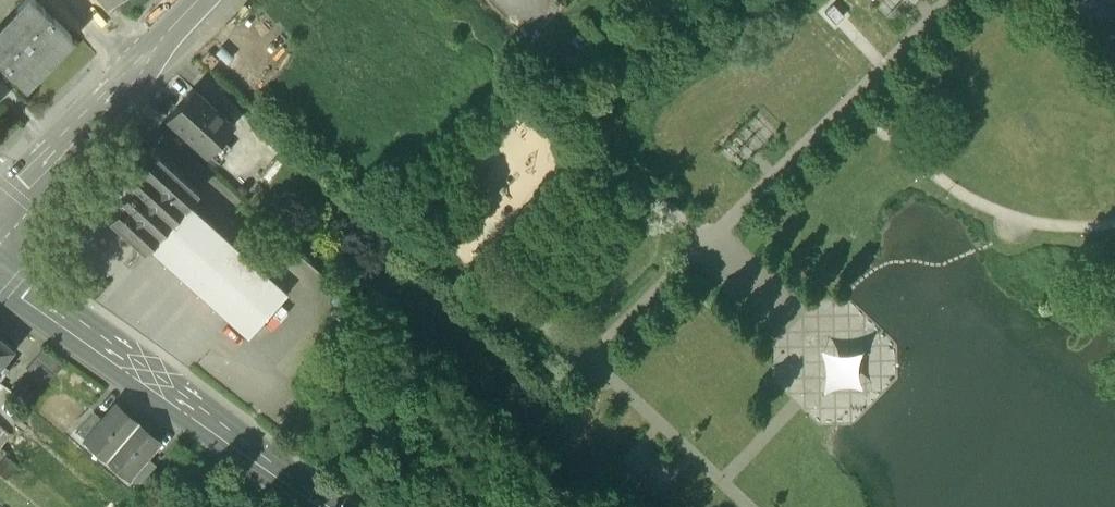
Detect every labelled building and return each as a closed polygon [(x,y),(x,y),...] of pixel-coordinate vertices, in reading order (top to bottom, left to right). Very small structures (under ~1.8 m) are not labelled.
[(35,0),(25,0),(0,25),(0,61),(23,83),(71,34),(35,0)] [(858,22),(866,14),(852,1),(844,9),(858,22)] [(552,47),(539,34),(531,43),(544,56),(550,49),(552,47)] [(562,61),(550,49),(544,56),(556,68),(562,61)] [(193,86),(167,115),(206,152),(233,123),(193,86)] [(153,150),(137,167),(140,170),(128,184),(131,187),(119,201),(122,204),(109,219),(145,251),(149,246),(188,202),(199,191),(153,150)] [(188,202),(149,246),(247,333),(286,290),(188,202)] [(0,338),(0,361),(0,360),(11,347),(0,338)] [(0,361),(0,377),(9,367),(0,360),(0,361)] [(156,440),(113,405),(102,418),(85,438),(127,474),(145,453),(156,440)] [(93,410),(76,430),(85,438),(102,418),(93,410)] [(0,426),(0,445),(9,434),(0,426)] [(145,453),(127,474),(137,482),(156,462),(145,453)] [(115,488),(107,497),(116,505),(124,496),(115,488)] [(97,506),(114,506),(116,505),(107,497),(97,506)]
